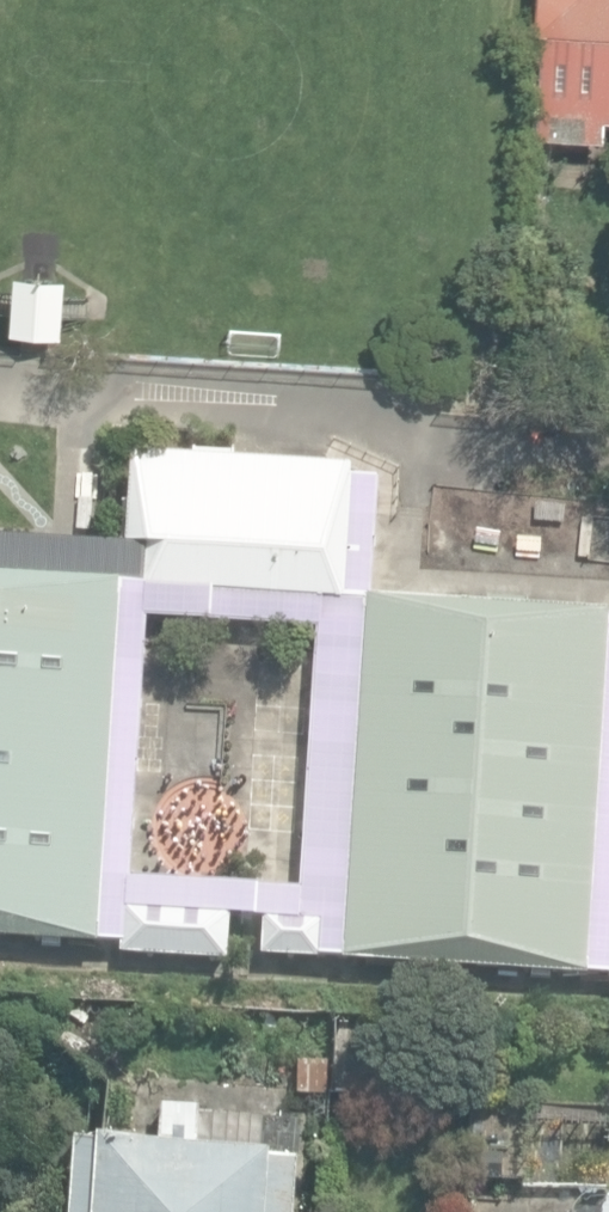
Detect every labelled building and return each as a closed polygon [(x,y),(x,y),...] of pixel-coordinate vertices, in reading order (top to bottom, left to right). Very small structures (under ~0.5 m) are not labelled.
[(604,140),(605,119),(608,120),(608,0),(543,0),(536,137),(604,140)] [(15,332),(64,335),(67,279),(18,275),(15,332)] [(148,584),(346,597),(355,467),(134,452),(128,543),(150,545),(148,584)] [(434,492),(435,530),(464,530),(464,491),(434,492)] [(101,940),(122,580),(0,572),(0,933),(101,940)] [(345,954),(589,970),(608,677),(608,610),(370,593),(345,954)] [(124,950),(229,958),(232,913),(127,906),(124,950)] [(264,952),(321,957),(325,918),(267,914),(264,952)] [(302,1093),(329,1094),(330,1061),(303,1060),(302,1093)] [(300,1158),(271,1156),(272,1150),(264,1149),(267,1115),(202,1111),(202,1105),(166,1103),(163,1142),(100,1137),(99,1144),(79,1143),(74,1211),(296,1211),(300,1158)] [(478,1146),(478,1185),(509,1185),(510,1146),(478,1146)]
